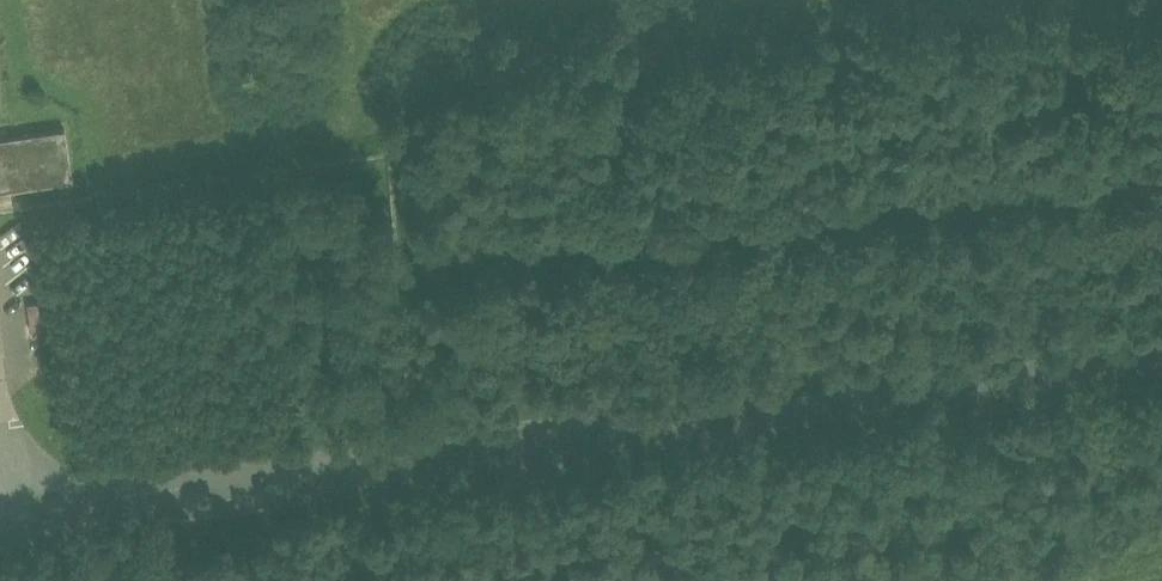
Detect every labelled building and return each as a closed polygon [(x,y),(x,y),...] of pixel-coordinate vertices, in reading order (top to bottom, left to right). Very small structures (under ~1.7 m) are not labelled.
[(69,188),(61,137),(0,146),(0,194),(7,193),(8,198),(69,188)]
